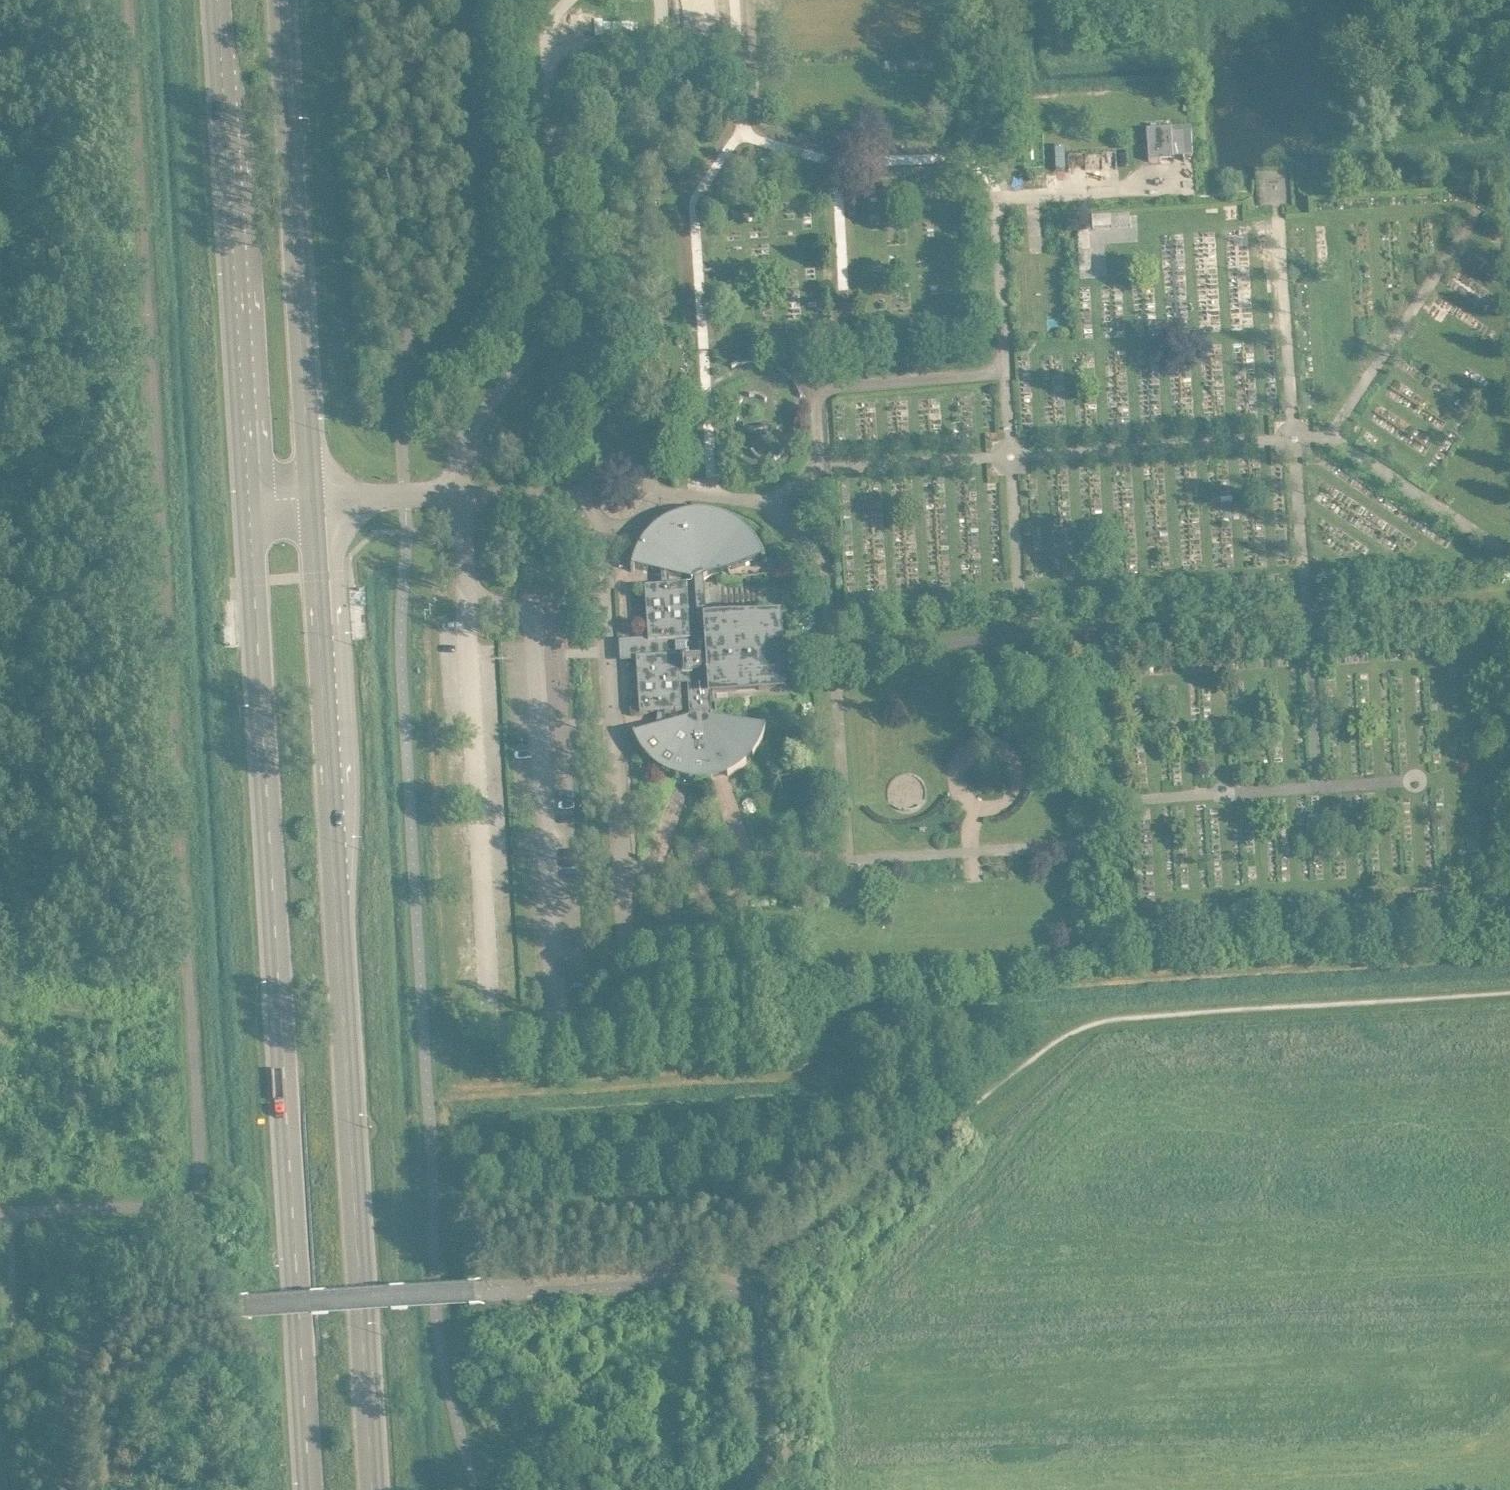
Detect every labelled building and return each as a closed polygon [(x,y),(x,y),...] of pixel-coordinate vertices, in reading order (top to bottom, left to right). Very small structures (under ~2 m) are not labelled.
[(1150,161),(1174,159),(1172,128),(1148,130),(1150,161)] [(764,561),(767,561),(765,555),(762,549),(759,544),(756,539),(752,534),(748,530),(743,526),(738,522),(733,519),(728,516),(722,514),(716,513),(710,512),(704,511),(698,511),(692,512),(686,513),(681,514),(676,516),(671,518),(666,521),(661,524),(656,528),(651,532),(647,536),(644,541),(641,546),(638,552),(636,557),(634,563),(633,570),(635,570),(636,567),(663,573),(664,585),(632,587),(635,636),(649,635),(649,640),(638,641),(639,657),(637,657),(628,658),(632,714),(640,714),(659,713),(659,715),(659,720),(657,724),(654,727),(649,729),(637,734),(636,731),(634,732),(636,738),(638,744),(641,749),(645,754),(649,759),(653,763),(658,767),(663,771),(668,774),(674,777),(680,779),(684,780),(689,781),(693,781),(698,781),(704,781),(709,781),(714,780),(719,779),(724,777),(729,775),(734,772),(740,769),(744,765),(749,761),(753,756),(756,751),(760,746),(762,741),(765,735),(766,729),(768,723),(765,723),(765,726),(713,715),(714,712),(712,681),(713,681),(714,692),(738,690),(738,689),(760,687),(760,689),(784,687),(782,664),(781,664),(779,641),(781,641),(779,617),(756,619),(756,620),(733,622),(733,620),(710,622),(710,632),(709,632),(706,579),(763,558),(764,561)]
